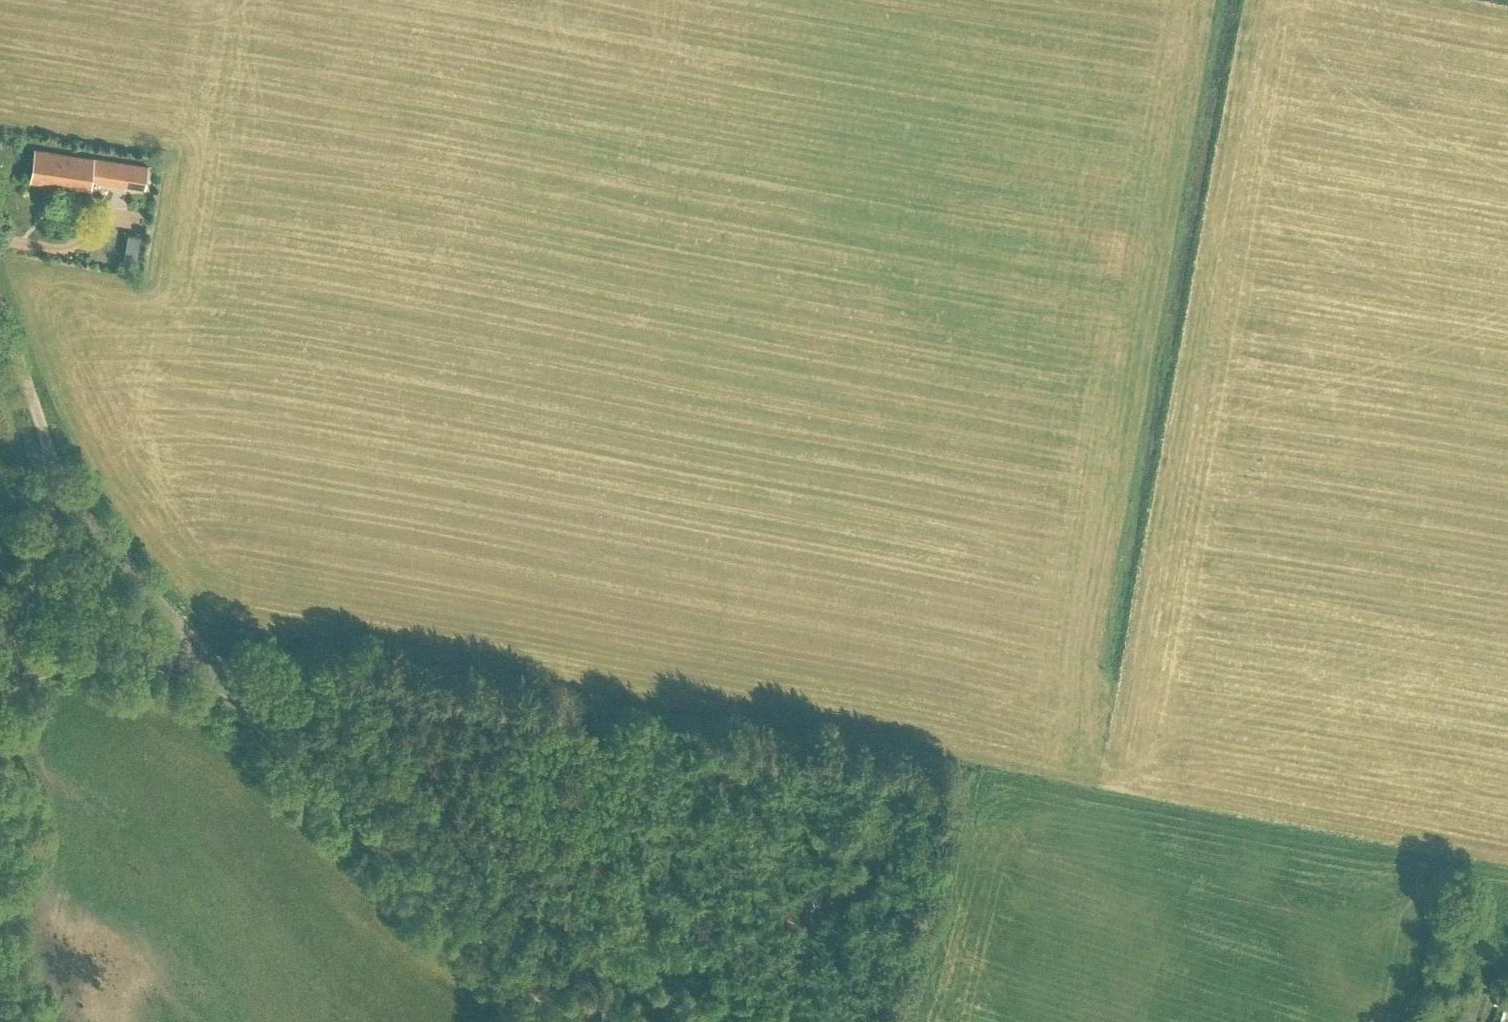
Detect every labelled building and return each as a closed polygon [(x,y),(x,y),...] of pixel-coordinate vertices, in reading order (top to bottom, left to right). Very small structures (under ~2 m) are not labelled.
[(35,150),(29,182),(90,192),(94,173),(96,160),(35,150)] [(107,175),(105,184),(145,190),(148,168),(96,160),(94,173),(107,175)] [(137,260),(140,239),(128,237),(124,258),(137,260)]
